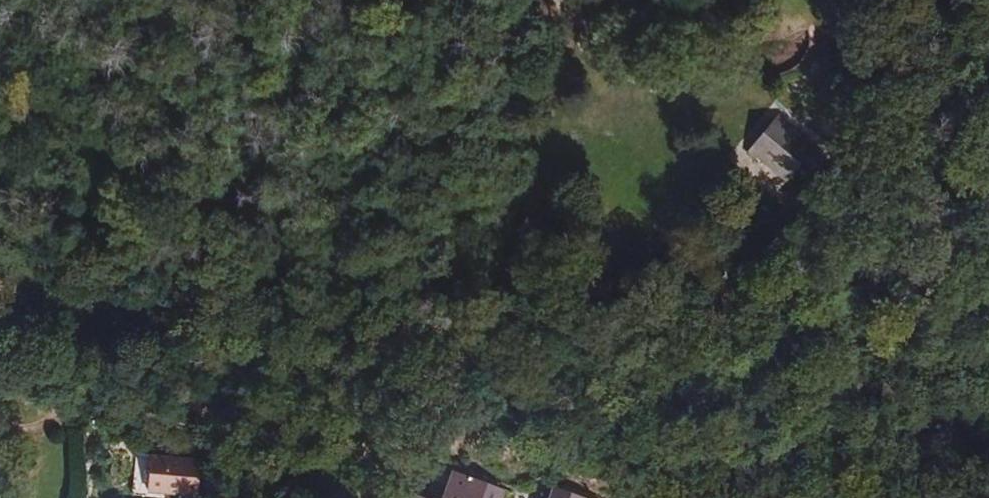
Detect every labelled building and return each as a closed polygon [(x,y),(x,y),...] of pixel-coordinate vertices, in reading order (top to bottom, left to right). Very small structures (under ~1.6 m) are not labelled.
[(817,147),(777,113),(745,153),(784,184),(801,167),(817,147)] [(151,489),(154,457),(138,456),(135,492),(167,495),(167,490),(151,489)] [(202,461),(154,457),(151,489),(200,493),(202,461)] [(506,491),(455,470),(444,497),(503,497),(506,491)] [(556,489),(553,497),(582,497),(556,489)]
